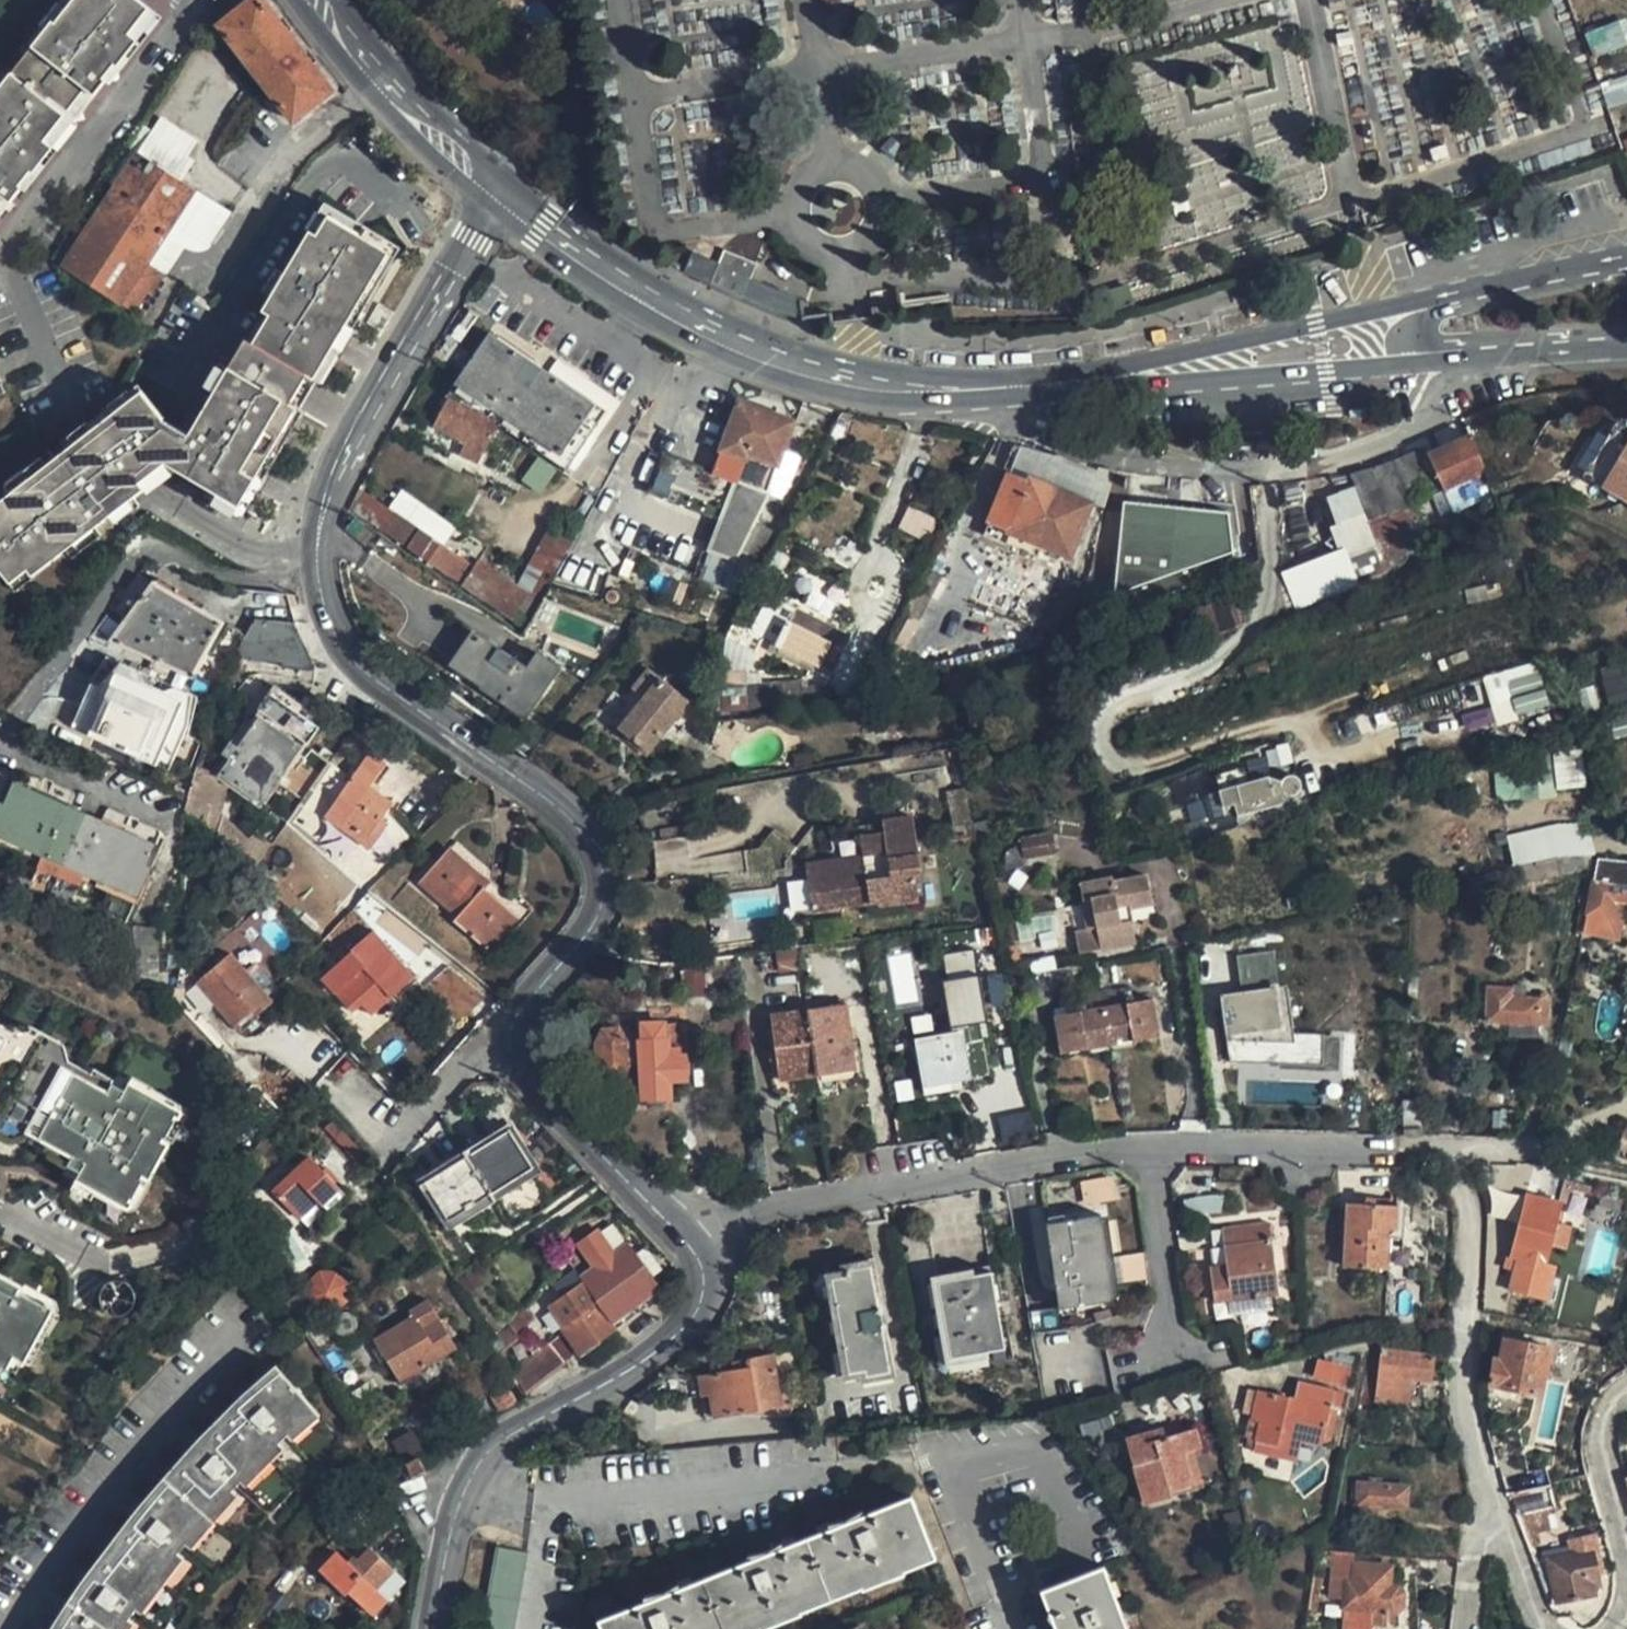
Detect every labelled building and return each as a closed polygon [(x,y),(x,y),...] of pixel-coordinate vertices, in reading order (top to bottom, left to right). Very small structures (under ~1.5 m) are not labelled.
[(157,15),(138,0),(68,0),(11,74),(4,69),(0,74),(0,218),(157,15)] [(262,0),(250,0),(219,24),(261,77),(279,62),(268,47),(287,33),(262,0)] [(1585,34),(1593,55),(1626,44),(1626,25),(1625,20),(1585,34)] [(292,118),(330,89),(287,33),(268,47),(279,62),(261,77),(262,78),(292,118)] [(1271,122),(1265,66),(1207,71),(1208,72),(1135,79),(1140,135),(1271,122)] [(1608,109),(1626,102),(1626,75),(1600,84),(1608,109)] [(191,187),(173,175),(194,141),(160,120),(152,133),(143,126),(123,156),(134,162),(103,211),(156,245),(165,230),(191,187)] [(228,212),(191,187),(165,230),(187,245),(191,246),(200,247),(204,245),(209,240),(228,212)] [(321,197),(188,444),(166,430),(137,392),(0,501),(0,581),(14,598),(169,476),(239,524),(401,245),(321,197)] [(68,269),(103,211),(92,204),(56,261),(68,269)] [(156,245),(103,211),(68,269),(133,313),(149,287),(156,292),(167,272),(147,260),(156,245)] [(741,301),(786,320),(795,299),(748,279),(754,264),(722,251),(717,262),(690,252),(681,271),(687,275),(741,301)] [(489,330),(444,396),(447,397),(433,427),(464,441),(459,453),(478,463),(499,421),(566,466),(603,411),(489,330)] [(793,421),(740,400),(720,460),(742,468),(748,454),(778,465),(793,421)] [(1619,419),(1584,477),(1626,502),(1626,424),(1619,419)] [(1246,422),(1247,431),(1269,431),(1269,422),(1246,422)] [(1493,494),(1472,434),(1428,453),(1442,490),(1451,511),(1493,494)] [(1423,442),(1354,471),(1373,518),(1416,501),(1442,490),(1428,453),(1423,442)] [(646,490),(725,522),(715,550),(743,562),(768,492),(737,481),(714,473),(663,453),(646,490)] [(540,490),(553,467),(537,459),(525,481),(540,490)] [(720,460),(714,473),(737,481),(742,468),(720,460)] [(1091,504),(1030,478),(1027,483),(1007,474),(984,531),(1003,540),(1008,530),(1069,556),(1091,504)] [(1125,499),(1114,609),(1240,571),(1231,510),(1125,499)] [(1437,559),(1416,501),(1373,518),(1365,521),(1375,547),(1386,575),(1386,576),(1437,559)] [(445,579),(453,585),(469,561),(398,510),(382,533),(405,550),(445,579)] [(1063,568),(1069,556),(1008,530),(1003,540),(1063,568)] [(1386,575),(1375,547),(1342,558),(1353,586),(1386,575)] [(708,551),(699,581),(746,596),(759,569),(708,551)] [(566,556),(553,581),(602,595),(608,574),(566,556)] [(525,595),(477,560),(460,583),(509,618),(525,595)] [(193,678),(224,625),(137,575),(121,596),(137,607),(110,642),(193,678)] [(247,588),(245,614),(254,615),(293,620),(291,595),(247,588)] [(237,648),(276,665),(313,662),(294,623),(293,620),(254,615),(237,648)] [(812,656),(820,637),(787,621),(778,640),(812,656)] [(471,631),(448,666),(526,717),(559,668),(538,654),(529,668),(471,631)] [(831,643),(820,637),(812,656),(822,661),(831,643)] [(775,646),(818,668),(822,661),(812,656),(778,640),(775,646)] [(1481,675),(1495,726),(1549,711),(1536,661),(1481,675)] [(116,675),(101,668),(73,729),(165,770),(197,699),(121,664),(116,675)] [(1609,733),(1626,728),(1626,665),(1595,673),(1609,733)] [(628,733),(658,752),(695,696),(650,667),(636,690),(650,699),(628,733)] [(274,785),(316,728),(267,692),(247,716),(257,724),(234,753),(274,785)] [(358,757),(381,771),(386,763),(363,749),(358,757)] [(1580,752),(1553,755),(1556,790),(1584,787),(1580,752)] [(338,824),(369,845),(384,821),(379,817),(389,801),(370,789),(381,771),(358,757),(321,813),(338,824)] [(1551,763),(1497,768),(1500,800),(1554,795),(1551,763)] [(61,865),(136,899),(146,875),(141,872),(148,852),(118,838),(121,832),(82,815),(44,798),(41,805),(10,791),(19,775),(0,766),(0,839),(61,865)] [(1215,773),(1219,789),(1248,782),(1244,766),(1215,773)] [(214,783),(193,770),(186,797),(183,810),(203,828),(214,783)] [(1219,789),(1204,792),(1209,811),(1234,805),(1235,809),(1281,798),(1287,791),(1289,791),(1292,790),(1295,789),(1297,786),(1298,782),(1297,778),(1295,775),(1292,774),(1288,774),(1285,775),(1283,777),(1282,779),(1281,782),(1268,777),(1248,782),(1219,789)] [(921,858),(914,813),(882,817),(884,830),(859,833),(833,837),(835,858),(805,862),(812,908),(878,898),(878,902),(921,896),(917,869),(919,863),(921,858)] [(884,830),(882,817),(857,821),(859,833),(884,830)] [(1507,831),(1510,863),(1593,855),(1589,822),(1507,831)] [(1043,832),(1013,838),(1016,852),(1046,846),(1043,832)] [(446,844),(419,875),(458,909),(451,918),(485,947),(501,927),(490,917),(502,902),(484,886),(488,881),(446,844)] [(1600,857),(1589,910),(1619,917),(1625,897),(1626,897),(1626,862),(1600,857)] [(1546,875),(1544,860),(1513,866),(1516,881),(1546,875)] [(1072,930),(1078,954),(1100,949),(1101,953),(1137,945),(1128,911),(1153,906),(1145,872),(1113,880),(1111,874),(1075,882),(1085,927),(1072,930)] [(513,913),(502,902),(490,917),(501,927),(513,913)] [(133,924),(137,982),(158,985),(156,926),(133,924)] [(413,973),(374,929),(349,951),(352,954),(323,980),(350,1012),(361,1001),(370,1012),(413,973)] [(980,944),(943,953),(959,1028),(995,1020),(980,944)] [(1020,961),(1016,944),(1007,946),(1010,964),(1020,961)] [(1290,1032),(1283,984),(1277,985),(1272,949),(1235,954),(1240,990),(1219,993),(1228,1061),(1248,1062),(1248,1055),(1276,1056),(1275,1063),(1321,1065),(1322,1033),(1290,1032)] [(268,1002),(229,953),(196,981),(198,982),(236,1029),(268,1002)] [(1031,971),(1055,967),(1053,956),(1029,961),(1031,971)] [(180,998),(198,982),(196,981),(177,960),(174,992),(180,998)] [(1488,986),(1486,1022),(1509,1024),(1540,1026),(1548,1027),(1551,992),(1545,992),(1544,1000),(1513,996),(1514,988),(1488,986)] [(1055,1053),(1106,1043),(1155,1031),(1147,992),(1098,1003),(1046,1015),(1055,1053)] [(861,1068),(851,1001),(812,1007),(823,1074),(861,1068)] [(823,1074),(812,1007),(771,1012),(781,1080),(823,1074)] [(131,1214),(186,1116),(0,1012),(0,1140),(131,1214)] [(640,1100),(668,1097),(668,1079),(686,1077),(684,1053),(670,1055),(667,1021),(641,1025),(642,1039),(625,1040),(615,1029),(600,1031),(593,1045),(596,1067),(606,1078),(620,1076),(626,1065),(637,1064),(640,1100)] [(1540,1026),(1509,1024),(1508,1035),(1539,1038),(1540,1026)] [(920,1081),(968,1072),(986,1069),(981,1036),(961,1039),(959,1028),(912,1036),(920,1081)] [(1248,1055),(1248,1062),(1275,1063),(1276,1056),(1248,1055)] [(1401,1135),(1422,1135),(1422,1097),(1402,1099),(1401,1135)] [(1616,1156),(1626,1160),(1626,1129),(1616,1156)] [(531,1167),(507,1130),(423,1183),(448,1222),(531,1167)] [(289,1178),(310,1159),(299,1147),(278,1166),(289,1178)] [(289,1178),(274,1192),(299,1219),(317,1202),(327,1211),(342,1195),(310,1159),(289,1178)] [(1095,1203),(1117,1199),(1113,1178),(1091,1181),(1081,1189),(1083,1198),(1095,1203)] [(1221,1192),(1185,1196),(1191,1210),(1200,1207),(1210,1206),(1219,1207),(1221,1192)] [(1543,1297),(1552,1265),(1543,1263),(1553,1222),(1558,1202),(1523,1193),(1508,1253),(1516,1255),(1507,1287),(1543,1297)] [(1342,1267),(1386,1270),(1390,1232),(1395,1232),(1397,1205),(1346,1202),(1342,1267)] [(1111,1301),(1098,1214),(1043,1222),(1056,1311),(1111,1301)] [(1223,1225),(1224,1244),(1226,1264),(1213,1265),(1216,1299),(1278,1292),(1271,1239),(1269,1221),(1223,1225)] [(585,1285),(614,1325),(661,1292),(628,1241),(613,1222),(593,1235),(604,1252),(578,1274),(583,1282),(585,1285)] [(1553,1222),(1543,1263),(1552,1265),(1563,1268),(1574,1227),(1553,1222)] [(1122,1282),(1145,1280),(1144,1254),(1120,1256),(1122,1282)] [(1210,1298),(1208,1264),(1186,1266),(1189,1300),(1210,1298)] [(827,1374),(860,1368),(862,1376),(885,1373),(866,1265),(844,1270),(845,1275),(811,1281),(827,1374)] [(0,1274),(0,1440),(71,1315),(0,1274)] [(318,1276),(309,1285),(308,1288),(307,1297),(310,1304),(313,1309),(320,1313),(327,1314),(331,1313),(335,1312),(339,1310),(344,1303),(346,1297),(346,1289),(344,1285),(337,1277),(330,1275),(326,1274),(318,1276)] [(989,1276),(935,1283),(947,1360),(1001,1352),(989,1276)] [(585,1285),(549,1313),(562,1332),(575,1349),(584,1362),(621,1335),(614,1325),(585,1285)] [(439,1320),(425,1298),(408,1309),(413,1316),(422,1330),(439,1320)] [(373,1338),(398,1379),(454,1346),(439,1320),(422,1330),(413,1316),(373,1338)] [(561,1361),(575,1349),(562,1332),(548,1343),(561,1361)] [(1547,1344),(1503,1339),(1501,1358),(1493,1357),(1490,1381),(1540,1388),(1547,1344)] [(1326,1360),(1365,1351),(1362,1340),(1323,1349),(1326,1360)] [(521,1392),(561,1361),(548,1343),(509,1374),(521,1392)] [(1429,1382),(1432,1354),(1382,1347),(1379,1375),(1376,1398),(1408,1401),(1411,1380),(1429,1382)] [(781,1405),(772,1355),(745,1361),(747,1369),(698,1377),(702,1399),(710,1398),(713,1419),(781,1405)] [(273,1365),(251,1385),(189,1441),(130,1507),(101,1542),(72,1581),(42,1628),(116,1628),(151,1578),(180,1541),(212,1505),(247,1468),(310,1409),(273,1365)] [(1248,1390),(1244,1407),(1253,1408),(1251,1419),(1259,1421),(1253,1452),(1291,1461),(1297,1443),(1316,1447),(1317,1443),(1328,1437),(1340,1394),(1296,1382),(1291,1400),(1248,1390)] [(1125,1434),(1143,1501),(1170,1494),(1170,1489),(1190,1483),(1183,1451),(1192,1449),(1198,1447),(1195,1429),(1183,1432),(1166,1436),(1164,1425),(1125,1434)] [(1200,1481),(1192,1449),(1183,1451),(1190,1483),(1200,1481)] [(425,1470),(419,1458),(406,1465),(413,1478),(425,1470)] [(1407,1484),(1360,1481),(1358,1503),(1406,1506),(1407,1484)] [(1522,1516),(1556,1509),(1552,1486),(1517,1494),(1522,1516)] [(604,1628),(747,1628),(755,1626),(757,1628),(799,1612),(799,1610),(859,1585),(860,1588),(903,1570),(902,1568),(933,1556),(911,1497),(872,1512),(868,1505),(854,1516),(833,1521),(836,1526),(787,1546),(784,1538),(768,1550),(748,1554),(750,1560),(681,1587),(678,1580),(664,1592),(645,1597),(647,1601),(600,1619),(604,1628)] [(1546,1559),(1559,1604),(1598,1593),(1595,1586),(1602,1584),(1599,1572),(1597,1564),(1603,1562),(1597,1536),(1572,1543),(1573,1551),(1546,1559)] [(1353,1561),(1354,1558),(1355,1549),(1350,1548),(1323,1544),(1320,1557),(1353,1561)] [(404,1581),(369,1546),(352,1564),(335,1550),(318,1568),(344,1593),(347,1589),(373,1613),(404,1581)] [(492,1547),(478,1628),(511,1628),(525,1552),(492,1547)] [(1390,1584),(1393,1562),(1354,1558),(1353,1561),(1350,1580),(1345,1580),(1341,1604),(1368,1608),(1368,1618),(1384,1621),(1386,1611),(1394,1613),(1402,1607),(1403,1594),(1397,1585),(1390,1584)] [(1603,1562),(1597,1564),(1599,1572),(1605,1570),(1603,1562)] [(1102,1567),(1038,1588),(1048,1616),(1043,1618),(1055,1628),(1125,1628),(1102,1567)]
